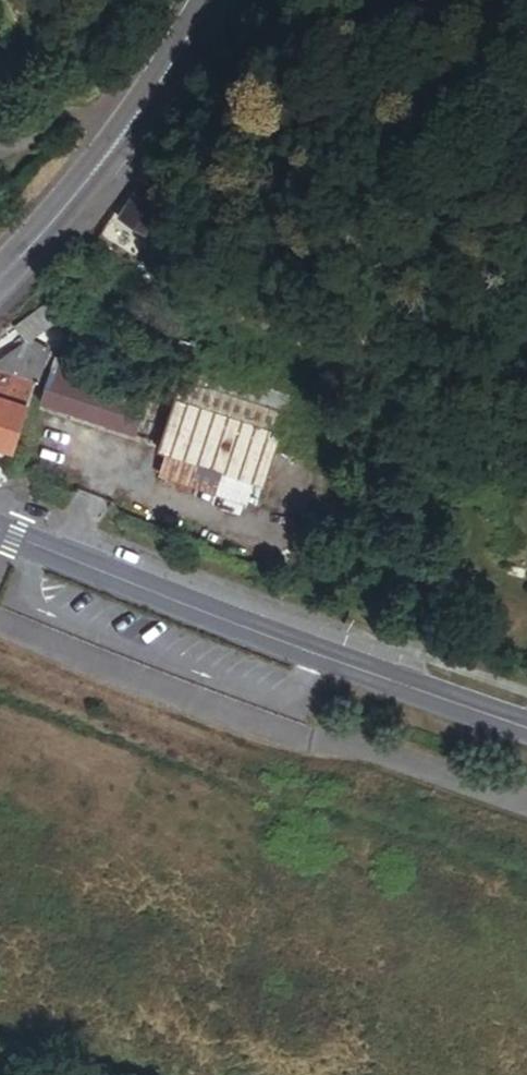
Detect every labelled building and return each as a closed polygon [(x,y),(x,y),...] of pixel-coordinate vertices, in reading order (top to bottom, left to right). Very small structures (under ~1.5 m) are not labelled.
[(159,223),(168,208),(138,189),(119,219),(158,244),(168,229),(159,223)] [(31,340),(68,312),(56,296),(15,326),(26,343),(31,340)] [(48,347),(31,340),(26,343),(0,362),(0,369),(37,381),(46,355),(48,347)] [(210,389),(294,415),(305,380),(221,354),(210,389)] [(47,384),(56,358),(46,355),(37,381),(47,384)] [(56,358),(41,403),(137,434),(151,390),(56,358)] [(37,381),(0,369),(0,449),(13,454),(37,381)] [(284,433),(177,398),(161,449),(172,453),(256,480),(267,484),(284,433)] [(256,480),(172,453),(165,475),(248,503),(256,480)]
